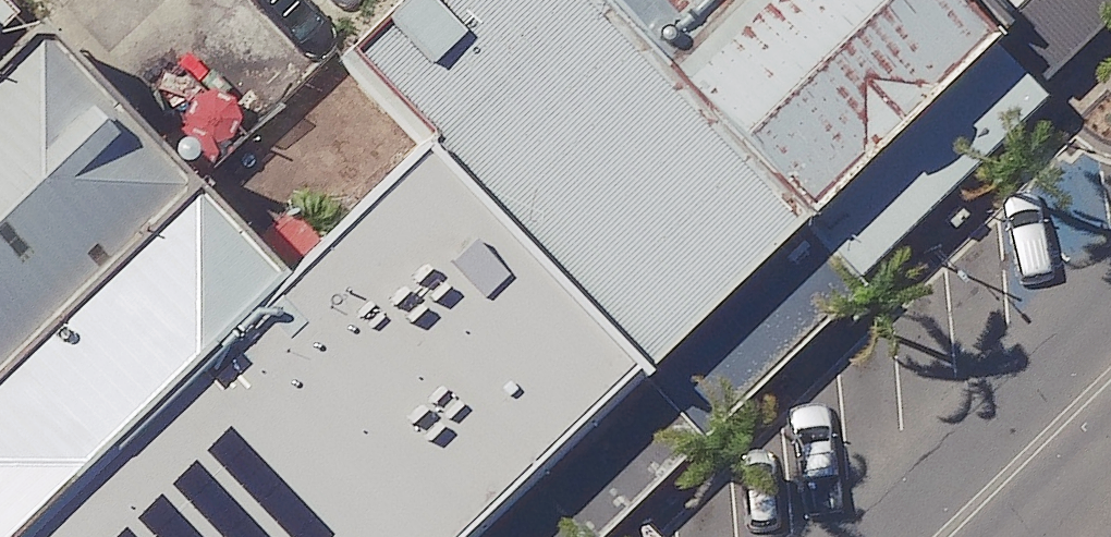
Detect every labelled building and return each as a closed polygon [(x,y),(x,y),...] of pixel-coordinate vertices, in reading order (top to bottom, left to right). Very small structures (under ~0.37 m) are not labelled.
[(644,392),(815,236),(598,0),(398,0),(336,57),(420,149),(644,392)] [(1000,62),(943,0),(598,0),(815,236),(1000,62)] [(1000,62),(1005,56),(1013,47),(967,0),(943,0),(1000,62)] [(1013,47),(1005,56),(1045,95),(1110,32),(1110,0),(967,0),(1013,47)] [(21,54),(0,32),(0,73),(21,54)] [(192,192),(38,34),(21,54),(0,73),(0,377),(192,192)] [(1000,62),(815,236),(644,392),(488,536),(597,536),(1045,95),(1005,56),(1000,62)] [(420,149),(287,288),(30,536),(488,536),(644,392),(420,149)] [(287,288),(192,192),(0,377),(0,536),(30,536),(287,288)]
